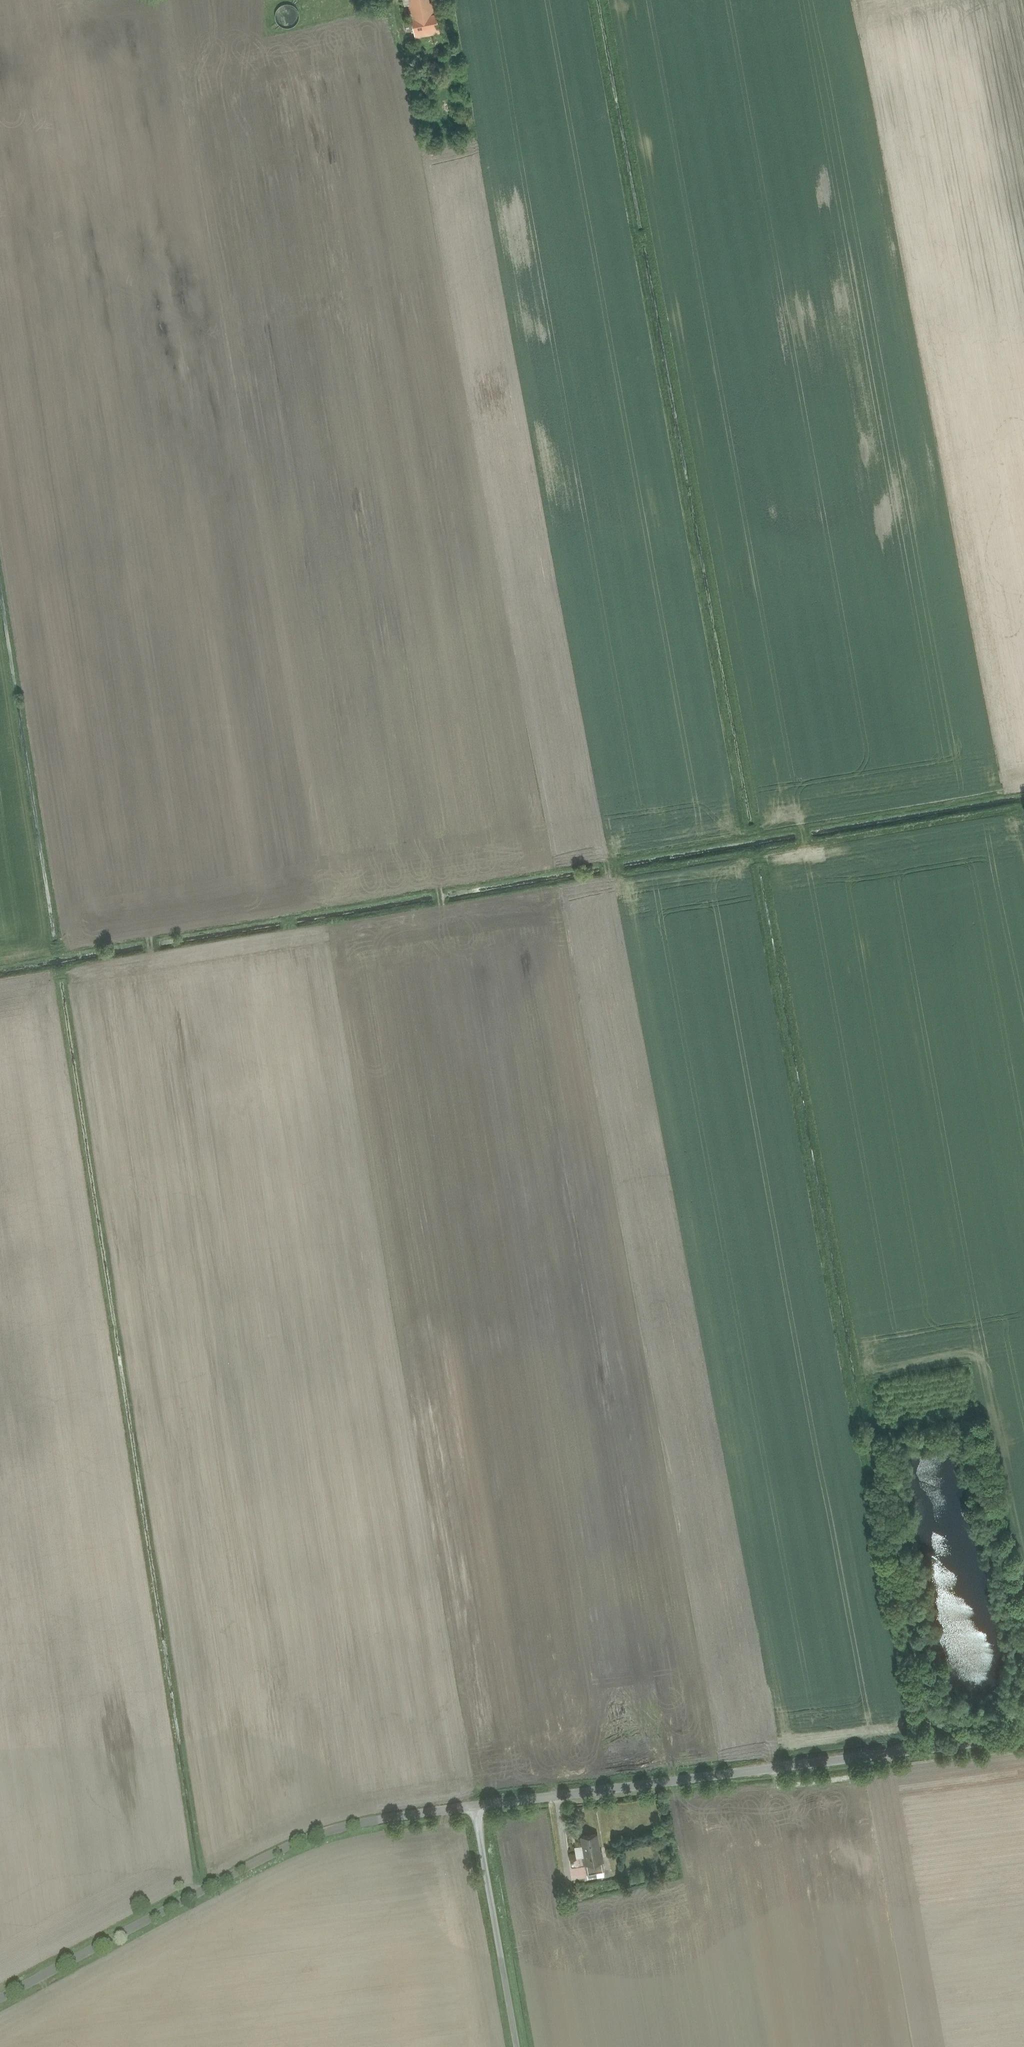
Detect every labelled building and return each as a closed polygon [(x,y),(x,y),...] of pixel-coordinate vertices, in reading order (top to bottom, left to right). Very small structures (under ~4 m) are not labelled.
[(417,36),(441,32),(436,0),(411,0),(417,36)] [(605,1859),(600,1832),(578,1836),(582,1863),(605,1859)]
